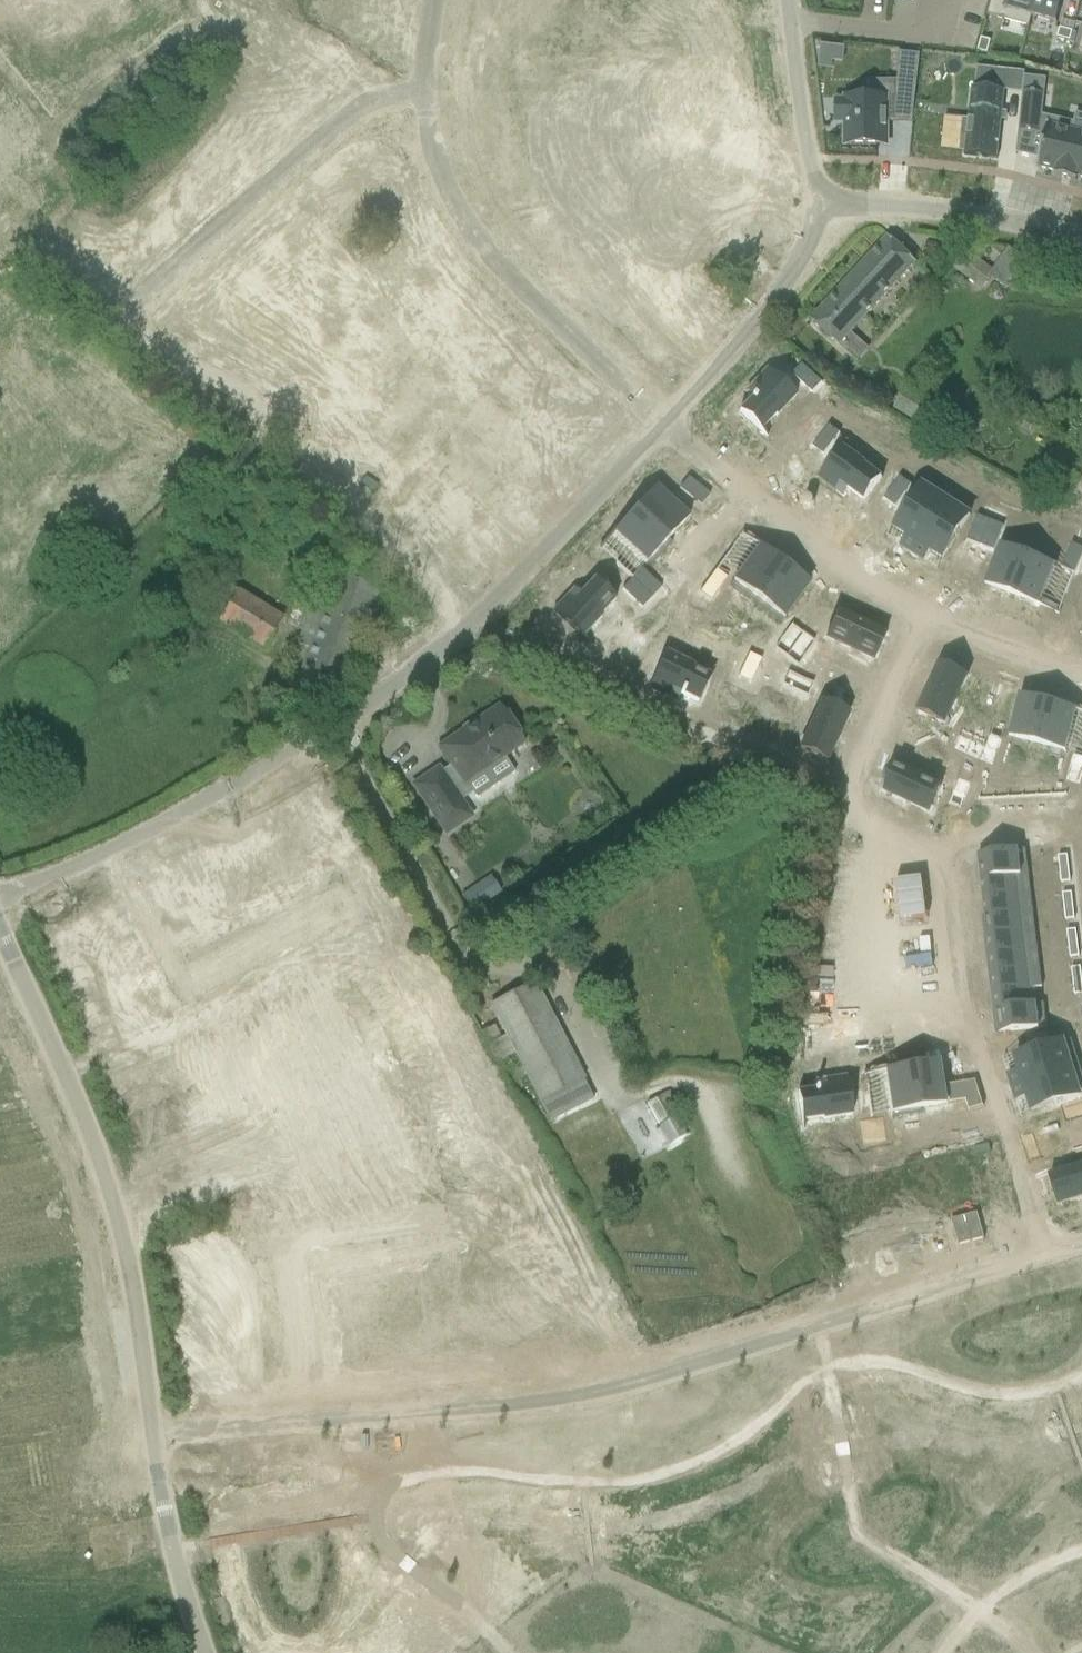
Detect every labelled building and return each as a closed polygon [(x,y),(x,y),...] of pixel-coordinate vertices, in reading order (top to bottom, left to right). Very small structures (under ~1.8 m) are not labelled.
[(987,16),(1027,27),(1029,27),(1032,17),(1030,17),(1034,0),(992,0),(987,16)] [(1030,17),(1032,17),(1056,24),(1063,0),(1034,0),(1030,17)] [(1060,29),(1057,38),(1070,42),(1072,33),(1060,29)] [(981,39),(977,52),(987,54),(990,42),(981,39)] [(835,102),(835,122),(845,122),(845,146),(876,146),(886,146),(886,139),(886,137),(886,122),(900,122),(912,122),(919,55),(898,53),(897,81),(895,81),(895,92),(895,97),(890,97),(864,97),(846,97),(846,102),(840,102),(835,102)] [(962,119),(960,137),(966,137),(964,153),(964,156),(997,159),(1001,121),(1002,112),(1005,92),(1004,92),(1006,74),(991,72),(989,90),(974,89),(971,88),(968,120),(962,119)] [(1024,77),(1022,92),(1044,94),(1046,79),(1024,77)] [(1018,132),(1040,134),(1044,135),(1038,160),(1036,168),(1038,169),(1038,168),(1043,170),(1052,172),(1056,173),(1055,176),(1055,175),(1055,177),(1075,182),(1076,182),(1076,180),(1075,180),(1076,177),(1080,178),(1081,179),(1081,133),(1072,131),(1073,125),(1054,121),(1055,119),(1042,116),(1044,94),(1022,92),(1018,132)] [(839,346),(900,279),(915,263),(887,237),(810,321),(826,336),(839,346)] [(965,253),(954,268),(982,288),(993,273),(965,253)] [(802,365),(792,375),(812,393),(822,383),(802,365)] [(751,398),(738,413),(759,433),(761,431),(762,430),(762,429),(772,418),(773,418),(774,417),(775,418),(780,413),(780,412),(790,401),(791,401),(795,397),(766,369),(744,393),(748,396),(748,395),(751,398)] [(901,398),(895,408),(935,433),(953,405),(939,396),(933,406),(914,395),(909,404),(901,400),(902,398),(901,398)] [(828,425),(812,447),(823,455),(839,433),(828,425)] [(842,447),(818,479),(844,498),(846,495),(846,494),(849,491),(864,502),(882,479),(879,477),(878,477),(866,468),(866,467),(864,466),(865,465),(860,460),(859,461),(847,452),(847,451),(843,448),(842,447)] [(688,477),(678,488),(700,506),(710,495),(688,477)] [(899,477),(883,500),(895,508),(911,486),(899,477)] [(901,521),(896,529),(907,536),(902,544),(903,544),(901,547),(906,550),(906,551),(912,555),(946,501),(947,501),(951,495),(948,492),(947,493),(939,488),(940,487),(935,484),(935,485),(931,482),(927,479),(923,486),(913,501),(914,501),(912,503),(913,503),(908,510),(901,521)] [(636,509),(634,511),(666,542),(667,541),(669,539),(668,539),(671,535),(672,536),(675,532),(675,531),(683,522),(684,523),(688,519),(663,495),(663,496),(656,490),(657,490),(655,488),(651,493),(652,493),(644,502),(643,502),(639,506),(640,506),(637,509),(636,509)] [(946,501),(912,555),(918,558),(924,561),(925,558),(926,559),(931,552),(941,559),(947,550),(947,551),(954,539),(958,532),(959,532),(960,530),(970,516),(966,513),(965,514),(961,511),(962,511),(957,508),(956,508),(949,503),(947,501),(946,501)] [(617,530),(612,534),(613,535),(614,536),(614,535),(621,541),(620,541),(645,565),(649,568),(653,564),(653,563),(661,554),(661,555),(665,551),(665,550),(668,547),(671,544),(667,541),(666,542),(634,511),(632,514),(629,517),(625,521),(626,521),(617,530)] [(976,516),(967,541),(980,547),(990,521),(976,516)] [(990,521),(980,547),(993,552),(1003,526),(990,521)] [(986,585),(985,586),(990,588),(991,588),(1000,591),(1000,592),(1005,594),(1005,593),(1009,595),(1009,596),(1012,597),(1027,556),(1029,551),(1026,550),(1025,551),(1021,549),(1021,548),(1018,547),(1018,548),(1007,544),(1008,543),(1002,541),(1001,546),(989,577),(986,585)] [(1061,569),(1073,574),(1074,574),(1081,554),(1081,548),(1071,544),(1061,569)] [(752,555),(729,587),(734,590),(744,597),(743,598),(748,601),(752,603),(752,604),(754,606),(784,566),(781,564),(777,562),(777,561),(773,558),(763,551),(763,550),(758,547),(758,548),(757,548),(758,549),(753,556),(752,555)] [(1027,556),(1012,597),(1015,598),(1015,597),(1019,599),(1024,601),(1034,604),(1034,605),(1039,607),(1040,606),(1039,605),(1042,597),(1043,598),(1055,567),(1056,562),(1051,560),(1041,556),(1037,554),(1037,555),(1033,553),(1029,551),(1027,556)] [(784,566),(754,606),(757,608),(757,607),(761,610),(760,610),(765,614),(765,613),(775,620),(775,621),(779,624),(803,593),(802,592),(807,586),(808,586),(809,584),(804,581),(794,574),(790,570),(789,571),(786,568),(784,566)] [(632,579),(631,580),(651,599),(660,588),(640,570),(632,579)] [(309,650),(291,696),(329,712),(376,592),(325,571),(297,644),(309,650)] [(715,571),(699,593),(710,601),(726,579),(716,571),(715,571)] [(631,580),(621,590),(641,609),(651,599),(631,580)] [(574,589),(552,612),(581,639),(582,638),(585,635),(585,634),(596,623),(601,618),(600,617),(601,615),(611,603),(612,604),(614,601),(593,581),(580,596),(576,592),(577,592),(574,589)] [(234,596),(218,586),(203,610),(219,620),(218,621),(264,650),(282,620),(237,592),(234,596)] [(828,632),(825,639),(832,642),(840,645),(840,646),(848,650),(848,649),(860,655),(860,656),(872,661),(876,652),(879,644),(880,644),(884,635),(881,634),(873,630),(860,624),(854,622),(855,621),(837,613),(833,620),(834,620),(829,632),(828,632)] [(790,626),(774,649),(786,657),(802,634),(790,626)] [(802,634),(786,657),(797,665),(813,642),(802,634)] [(748,653),(737,678),(749,684),(761,659),(748,653)] [(665,654),(648,690),(676,704),(678,700),(677,699),(679,695),(697,704),(710,678),(708,677),(706,676),(706,677),(692,670),(692,669),(691,668),(691,667),(685,664),(684,664),(670,657),(671,657),(665,654)] [(926,694),(918,712),(925,715),(937,720),(937,721),(944,724),(946,725),(954,728),(954,729),(956,730),(958,725),(963,714),(963,715),(966,709),(965,709),(976,687),(978,682),(966,677),(957,673),(949,669),(940,665),(939,668),(936,676),(935,676),(929,689),(930,689),(927,695),(926,694)] [(788,672),(782,684),(806,696),(812,683),(788,672)] [(806,696),(784,744),(799,751),(799,750),(808,755),(808,754),(816,758),(825,763),(826,759),(829,751),(830,751),(836,739),(835,738),(838,733),(839,733),(847,715),(840,712),(828,707),(828,706),(821,703),(806,696)] [(1017,706),(1009,738),(1015,740),(1015,739),(1025,742),(1029,743),(1033,744),(1037,745),(1048,703),(1045,703),(1040,702),(1035,700),(1035,701),(1025,698),(1020,696),(1019,698),(1020,698),(1018,706),(1017,706)] [(1048,703),(1037,745),(1041,746),(1045,747),(1049,748),(1060,751),(1059,751),(1065,753),(1073,721),(1073,720),(1075,712),(1076,712),(1076,711),(1070,709),(1070,710),(1060,707),(1061,707),(1055,705),(1055,706),(1051,705),(1051,704),(1048,703)] [(524,742),(499,706),(475,722),(473,719),(461,727),(463,730),(450,739),(454,745),(442,753),(450,765),(440,772),(438,768),(412,786),(445,835),(471,817),(453,790),(462,783),(463,784),(524,742)] [(984,747),(979,761),(992,766),(1002,740),(988,735),(984,747)] [(959,736),(953,749),(979,761),(984,747),(959,736)] [(1065,781),(1079,784),(1081,772),(1081,757),(1072,754),(1065,781)] [(885,782),(881,791),(884,792),(892,796),(905,802),(911,804),(911,805),(928,813),(932,806),(931,806),(937,794),(941,787),(933,784),(925,781),(925,780),(917,776),(917,777),(905,771),(905,770),(893,765),(889,774),(890,774),(886,782),(885,782)] [(957,778),(948,804),(961,809),(964,801),(970,783),(957,778)] [(1020,851),(977,856),(979,870),(979,869),(980,874),(979,874),(980,880),(1020,875),(1023,875),(1028,874),(1027,868),(1027,869),(1025,857),(1026,856),(1025,850),(1020,851)] [(1067,856),(1058,857),(1059,870),(1068,869),(1067,856)] [(1068,869),(1059,870),(1061,884),(1070,883),(1068,869)] [(1020,875),(980,880),(981,886),(982,890),(981,890),(982,898),(1022,894),(1030,893),(1030,889),(1029,890),(1028,878),(1028,877),(1028,874),(1023,875),(1020,875)] [(475,887),(461,896),(471,912),(486,903),(475,887)] [(1022,894),(982,898),(983,907),(984,906),(984,911),(984,917),(1024,912),(1032,911),(1032,908),(1031,908),(1030,896),(1031,896),(1030,893),(1022,894)] [(1071,893),(1062,894),(1064,908),(1073,907),(1071,893)] [(1073,907),(1064,908),(1065,921),(1074,920),(1073,907)] [(1024,912),(984,917),(985,925),(986,925),(987,930),(986,930),(986,935),(1027,931),(1035,930),(1034,927),(1033,927),(1032,915),(1033,915),(1032,911),(1024,912)] [(1027,931),(986,935),(987,942),(988,942),(988,946),(989,954),(1029,949),(1037,948),(1036,945),(1034,933),(1035,933),(1035,930),(1027,931)] [(1075,930),(1066,931),(1068,945),(1077,944),(1075,930)] [(1077,944),(1068,945),(1070,958),(1078,957),(1077,944)] [(1029,949),(989,954),(989,960),(990,960),(991,965),(990,965),(991,973),(1031,968),(1039,967),(1039,964),(1038,964),(1036,952),(1037,952),(1037,948),(1029,949)] [(1031,968),(991,973),(992,981),(993,981),(993,985),(992,985),(993,991),(1033,986),(1033,988),(1041,987),(1041,986),(1041,982),(1040,982),(1039,970),(1039,967),(1031,968)] [(1080,967),(1071,968),(1072,982),(1081,981),(1080,967)] [(1072,982),(1074,995),(1081,994),(1081,987),(1081,981),(1072,982)] [(549,1120),(592,1098),(533,983),(490,1005),(549,1120)] [(1033,986),(993,991),(994,999),(995,999),(995,1004),(994,1004),(995,1010),(1035,1005),(1035,1004),(1035,1002),(1034,1002),(1033,990),(1034,990),(1033,988),(1033,986)] [(1035,1005),(995,1010),(996,1016),(997,1016),(997,1020),(996,1020),(998,1034),(1022,1031),(1041,1029),(1046,1028),(1045,1022),(1043,1010),(1044,1010),(1043,1004),(1043,1003),(1035,1004),(1035,1005)] [(1041,1029),(1022,1031),(1024,1045),(1051,1042),(1049,1028),(1046,1028),(1041,1029)] [(1011,1074),(1008,1075),(1010,1081),(1009,1081),(1011,1088),(1072,1069),(1080,1067),(1079,1064),(1078,1064),(1075,1055),(1076,1055),(1074,1050),(1072,1045),(1073,1045),(1071,1040),(1064,1043),(1047,1048),(1045,1049),(1037,1052),(1037,1051),(1024,1055),(1024,1056),(1015,1059),(1019,1071),(1011,1074)] [(916,1066),(913,1067),(919,1109),(920,1109),(923,1109),(923,1108),(927,1107),(927,1108),(931,1108),(931,1107),(942,1105),(942,1106),(948,1105),(949,1105),(949,1104),(963,1102),(963,1103),(965,1102),(965,1104),(966,1104),(967,1108),(968,1112),(969,1112),(984,1107),(975,1081),(972,1081),(972,1082),(963,1083),(962,1083),(945,1086),(943,1072),(942,1073),(941,1064),(941,1062),(935,1063),(936,1064),(926,1065),(920,1066),(916,1067),(916,1066)] [(890,1070),(884,1071),(884,1072),(884,1073),(885,1073),(886,1081),(885,1081),(890,1114),(891,1114),(891,1119),(897,1118),(897,1117),(907,1116),(908,1116),(911,1116),(911,1115),(916,1115),(921,1114),(920,1109),(919,1109),(913,1067),(909,1067),(910,1068),(905,1068),(900,1069),(890,1071),(890,1070)] [(1011,1088),(1013,1095),(1014,1095),(1016,1101),(1019,1100),(1019,1101),(1027,1098),(1031,1110),(1040,1107),(1040,1108),(1053,1104),(1053,1103),(1061,1101),(1061,1102),(1063,1101),(1064,1101),(1080,1096),(1081,1095),(1081,1077),(1080,1070),(1081,1070),(1080,1067),(1072,1069),(1011,1088)] [(816,1090),(796,1093),(801,1122),(802,1122),(804,1122),(804,1121),(820,1118),(820,1119),(822,1119),(822,1121),(829,1120),(829,1119),(845,1116),(845,1117),(851,1116),(845,1077),(814,1081),(814,1086),(815,1086),(816,1090)] [(1062,1106),(1066,1120),(1081,1115),(1081,1100),(1062,1106)] [(871,1117),(870,1117),(874,1144),(888,1142),(884,1115),(871,1117)] [(870,1117),(856,1119),(860,1146),(874,1144),(870,1117)] [(1034,1130),(1019,1134),(1028,1161),(1042,1157),(1034,1130)] [(1049,1177),(1052,1187),(1053,1187),(1055,1195),(1058,1205),(1061,1204),(1061,1203),(1069,1201),(1081,1197),(1081,1167),(1074,1169),(1074,1170),(1062,1174),(1062,1173),(1049,1177)]
